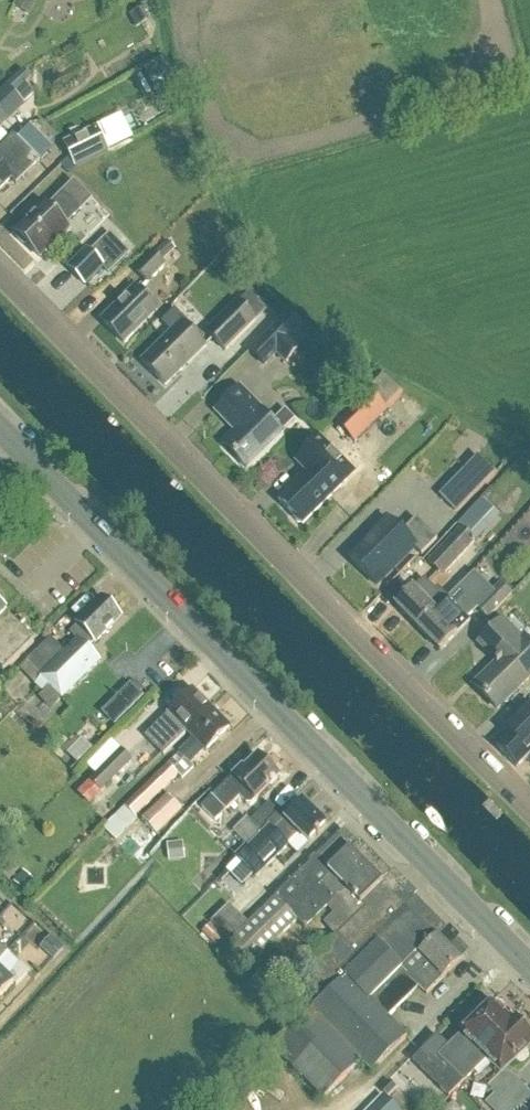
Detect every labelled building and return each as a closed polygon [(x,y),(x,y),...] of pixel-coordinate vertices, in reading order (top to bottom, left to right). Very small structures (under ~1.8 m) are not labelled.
[(31,0),(17,0),(13,8),(30,16),(36,2),(31,0)] [(152,21),(146,10),(130,17),(136,29),(152,21)] [(163,61),(145,71),(152,84),(170,74),(163,61)] [(3,129),(26,108),(25,106),(35,96),(26,87),(33,81),(24,71),(0,94),(0,126),(3,129)] [(97,128),(63,144),(72,161),(68,163),(72,171),(75,169),(75,170),(110,154),(121,148),(109,122),(97,128)] [(11,180),(17,186),(40,163),(14,137),(0,151),(0,191),(11,180)] [(17,241),(22,247),(26,247),(39,260),(69,231),(65,227),(79,213),(62,196),(48,210),(44,206),(15,235),(17,237),(17,241)] [(176,250),(169,242),(136,273),(147,285),(165,268),(161,264),(176,250)] [(108,276),(118,267),(98,246),(88,255),(102,270),(108,276)] [(101,323),(123,345),(157,312),(135,290),(101,323)] [(225,355),(256,324),(238,305),(206,337),(225,355)] [(171,335),(141,364),(165,387),(204,348),(181,325),(185,321),(175,311),(161,324),(171,335)] [(265,370),(278,358),(287,367),(302,351),(300,348),(308,340),(302,334),(305,330),(289,314),(250,354),(265,370)] [(335,425),(355,445),(405,397),(385,376),(335,425)] [(222,446),(246,470),(295,421),(285,411),(272,424),(239,389),(215,412),(236,434),(222,446)] [(310,471),(278,502),(293,517),(293,520),(297,525),(300,525),(302,526),(346,482),(358,470),(323,438),(299,461),(310,471)] [(476,457),(465,469),(482,485),(493,474),(476,457)] [(350,561),(376,588),(414,550),(421,558),(437,542),(416,521),(401,535),(386,519),(368,537),(371,540),(350,561)] [(460,530),(428,565),(438,574),(441,571),(445,575),(475,544),(460,530)] [(446,599),(415,628),(440,653),(457,637),(456,636),(470,623),(466,619),(476,610),(487,621),(512,595),(501,584),(493,593),(473,572),(446,599)] [(411,590),(394,607),(415,628),(446,599),(437,590),(434,593),(423,581),(413,592),(411,590)] [(78,643),(66,655),(52,640),(20,672),(43,695),(50,688),(62,700),(99,664),(86,651),(93,643),(95,645),(121,619),(101,600),(75,625),(78,628),(70,636),(78,643)] [(2,676),(34,645),(0,611),(0,674),(2,676)] [(496,711),(529,679),(529,646),(523,639),(521,641),(503,622),(478,645),(497,664),(473,688),(496,711)] [(132,685),(117,699),(130,713),(145,698),(132,685)] [(211,711),(192,692),(145,738),(163,756),(186,734),(187,734),(211,711)] [(497,750),(516,769),(529,755),(529,708),(528,706),(501,733),(508,739),(497,750)] [(193,740),(179,754),(102,829),(115,842),(138,820),(137,819),(179,778),(183,781),(195,769),(191,766),(193,764),(191,762),(203,751),(205,753),(229,730),(211,711),(187,734),(193,740)] [(102,795),(134,762),(113,742),(87,768),(96,776),(90,782),(91,783),(81,793),(92,803),(101,794),(102,795)] [(210,800),(210,801),(200,810),(214,824),(224,815),(225,814),(239,799),(246,806),(251,806),(255,802),(278,779),(275,776),(275,773),(270,768),(267,768),(257,758),(244,771),(242,769),(211,800),(210,800)] [(183,812),(168,797),(143,822),(157,837),(183,812)] [(251,824),(263,836),(237,862),(256,881),(289,848),(288,846),(298,836),(308,846),(316,838),(317,839),(319,836),(318,835),(326,828),(302,804),(285,821),(269,805),(251,824)] [(260,833),(251,824),(246,820),(233,833),(246,846),(260,833)] [(310,865),(229,944),(251,967),(296,923),(305,932),(325,911),(332,917),(322,926),(334,938),(303,969),(326,993),(416,900),(415,899),(412,902),(411,902),(418,896),(394,873),(388,879),(388,878),(391,875),(381,865),(378,868),(378,867),(381,864),(370,854),(367,857),(370,854),(359,843),(355,848),(354,847),(357,844),(344,831),(315,860),(313,858),(308,863),(310,865)] [(168,862),(184,861),(183,843),(166,844),(168,862)] [(0,872),(0,873),(10,882),(21,868),(11,859),(0,872)] [(25,873),(14,884),(25,894),(35,883),(25,873)] [(416,900),(326,993),(328,994),(307,1015),(358,1067),(360,1065),(370,1075),(406,1041),(386,1021),(418,990),(425,997),(469,954),(458,943),(455,946),(454,945),(460,939),(449,929),(443,935),(443,934),(446,931),(436,920),(433,923),(432,923),(435,919),(426,910),(422,913),(422,912),(425,909),(416,900)] [(224,939),(210,925),(201,934),(215,948),(224,939)] [(54,962),(65,951),(50,937),(39,949),(54,962)] [(0,972),(0,1000),(14,986),(16,988),(29,974),(20,966),(7,979),(0,972)] [(411,1060),(447,1098),(487,1060),(501,1075),(487,1089),(494,1096),(485,1104),(491,1109),(518,1109),(529,1098),(529,1094),(513,1077),(512,1078),(505,1070),(529,1047),(529,1040),(528,1038),(529,1036),(529,1035),(521,1025),(519,1028),(513,1022),(510,1025),(503,1017),(505,1015),(500,1010),(497,1012),(492,1006),(472,1026),(467,1020),(457,1030),(462,1035),(449,1047),(438,1035),(411,1060)] [(358,1067),(307,1015),(271,1050),(322,1102),(358,1067)] [(390,1083),(381,1093),(389,1100),(398,1090),(390,1083)]
